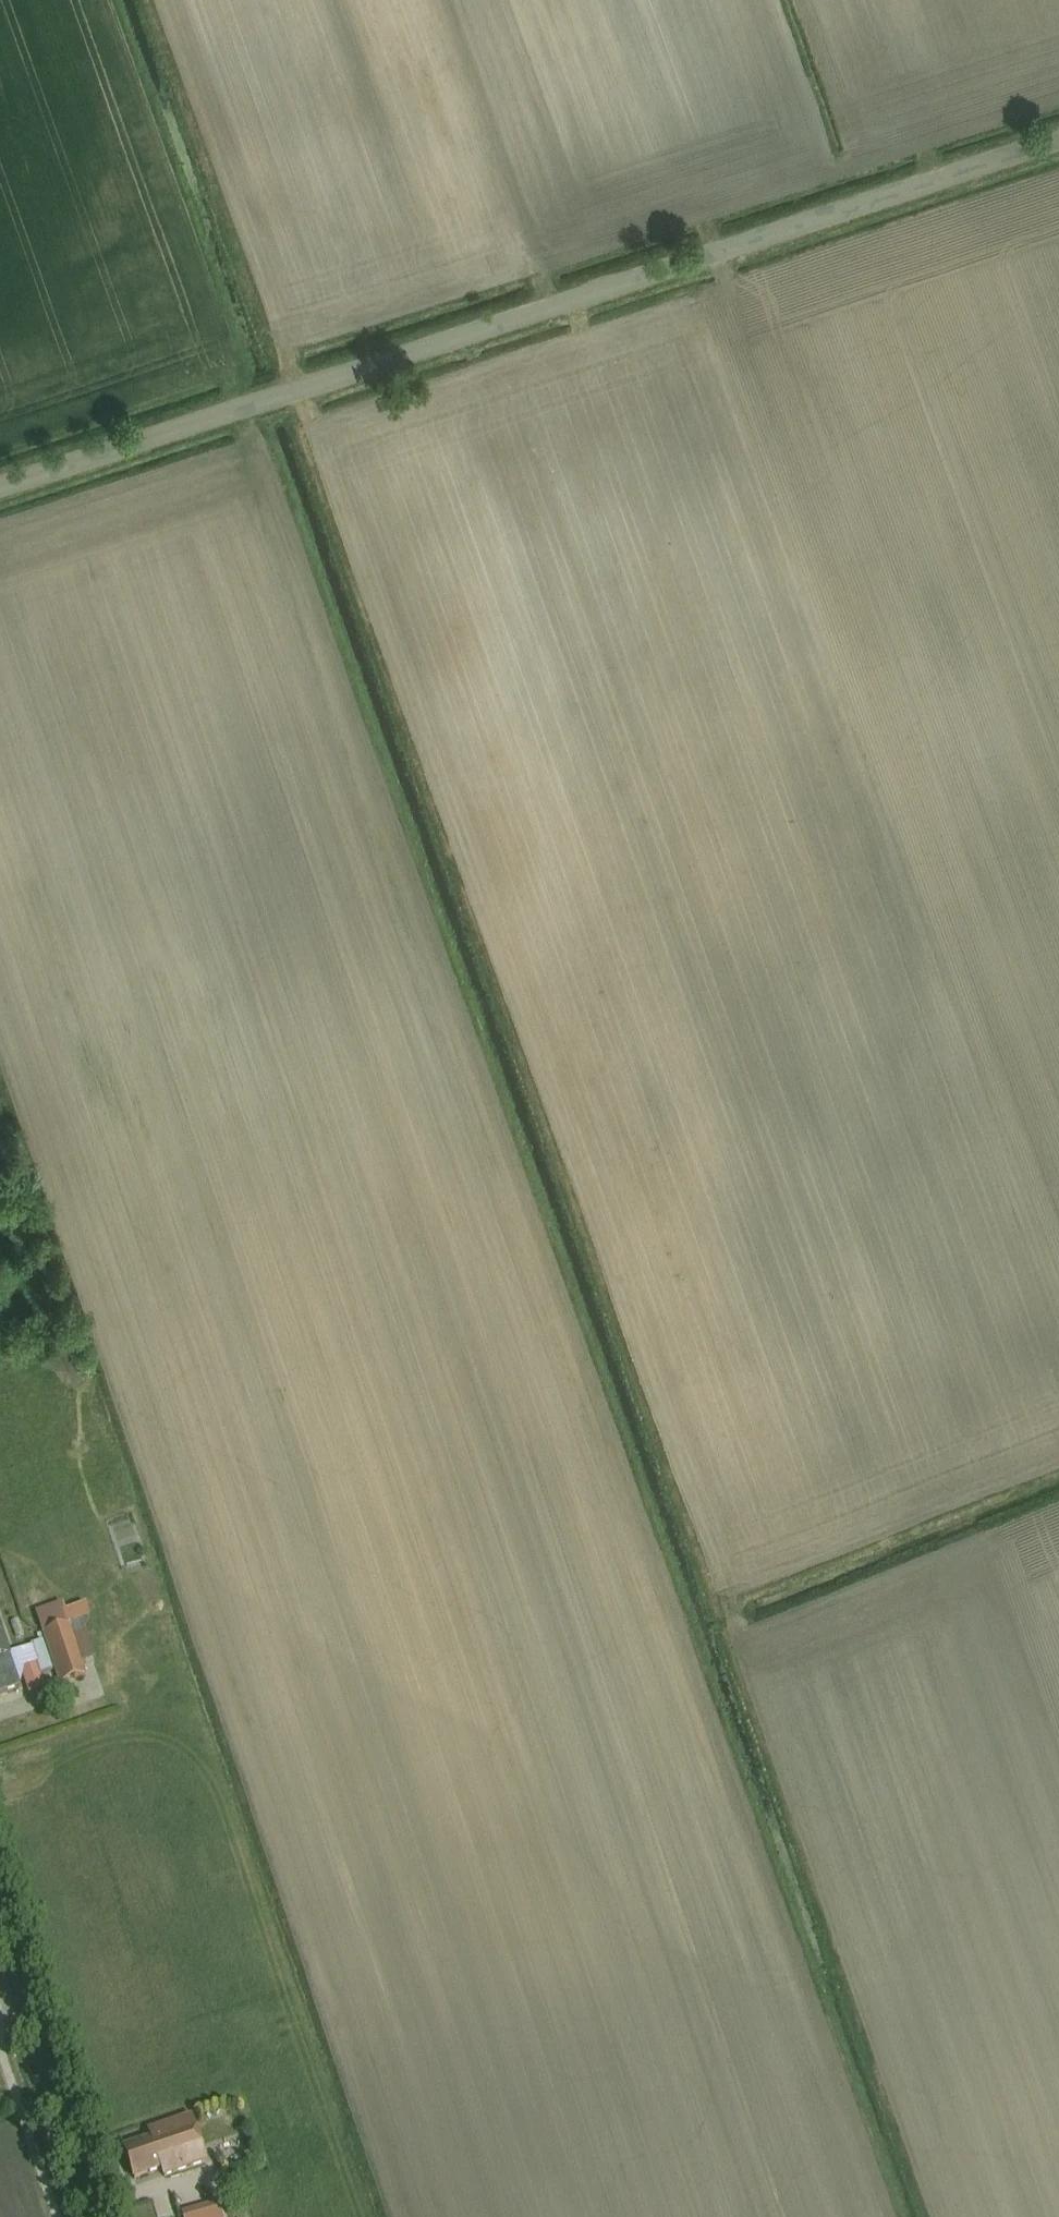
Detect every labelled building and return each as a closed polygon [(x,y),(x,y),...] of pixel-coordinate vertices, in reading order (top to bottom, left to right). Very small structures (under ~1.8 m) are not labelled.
[(21,1684),(0,1620),(0,1690),(21,1684)] [(211,2159),(195,2113),(152,2129),(154,2137),(125,2147),(136,2176),(165,2166),(168,2174),(211,2159)] [(192,2212),(194,2216),(224,2216),(219,2203),(192,2212)]
